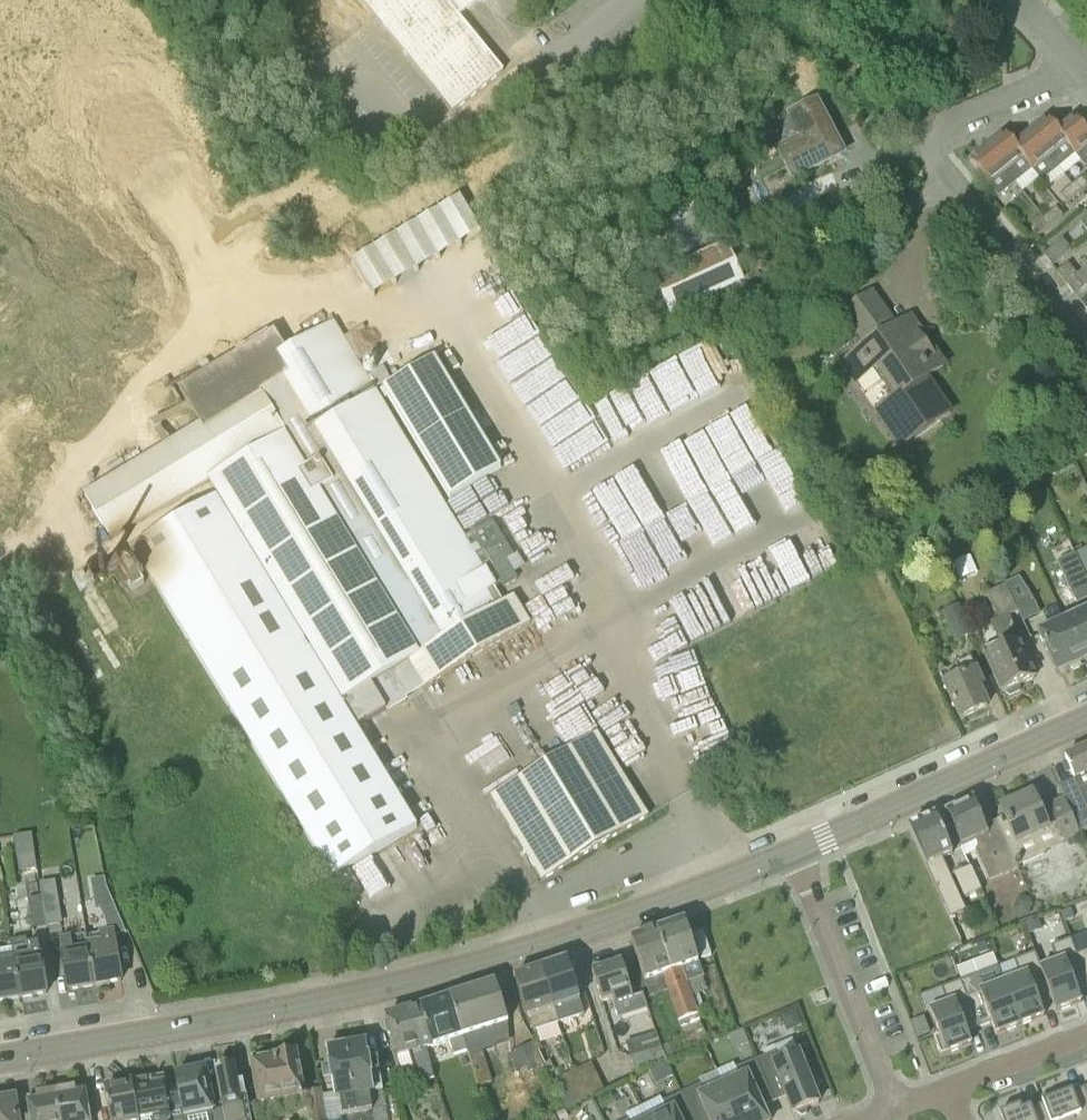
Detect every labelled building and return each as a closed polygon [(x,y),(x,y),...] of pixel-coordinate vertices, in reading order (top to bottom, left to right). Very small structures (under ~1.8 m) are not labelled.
[(482,0),(362,0),(453,113),(504,72),(459,17),(479,1),(480,2),(482,0)] [(726,20),(734,30),(745,21),(737,11),(726,20)] [(821,115),(796,127),(806,150),(806,153),(782,165),(797,194),(849,167),(821,115)] [(1086,166),(1086,134),(1074,118),(1057,131),(1076,154),(1075,155),(1085,167),(1086,166)] [(1076,154),(1057,131),(1048,119),(1031,133),(1059,168),(1075,155),(1076,154)] [(1041,183),(1043,182),(1059,168),(1031,133),(1014,146),(1033,170),(1032,171),(1041,183)] [(1033,170),(1014,146),(1004,134),(987,148),(1016,184),(1032,171),(1033,170)] [(998,198),(1016,184),(987,148),(970,162),(998,198)] [(746,223),(749,229),(775,212),(772,206),(775,204),(762,184),(758,186),(749,173),(724,188),(726,191),(715,198),(734,230),(746,223)] [(1079,194),(1086,187),(1086,178),(1084,174),(1071,185),(1079,194)] [(1071,185),(1059,195),(1066,204),(1079,194),(1071,185)] [(354,261),(374,296),(482,231),(462,197),(354,261)] [(1044,218),(1051,227),(1063,217),(1056,208),(1044,218)] [(1051,227),(1044,218),(1032,228),(1039,237),(1051,227)] [(1072,251),(1063,240),(1043,255),(1052,266),(1072,251)] [(726,290),(713,263),(709,253),(675,270),(693,307),(726,290)] [(1057,273),(1066,284),(1077,275),(1069,264),(1057,273)] [(1077,275),(1066,284),(1075,295),(1086,285),(1086,267),(1077,275)] [(951,415),(925,379),(944,366),(923,336),(920,338),(916,339),(914,339),(911,339),(907,338),(905,337),(902,336),(901,335),(899,333),(898,332),(897,330),(872,295),(842,316),(864,348),(840,365),(855,387),(876,373),(893,397),(872,412),(900,451),(951,415)] [(379,390),(334,321),(287,350),(275,330),(180,388),(201,424),(84,494),(113,542),(210,484),(218,497),(133,549),(145,568),(332,879),(417,829),(341,703),(409,662),(425,688),(532,624),(515,596),(504,602),(496,588),(502,584),(505,588),(519,579),(507,560),(514,556),(493,521),(465,537),(441,498),(379,390)] [(437,358),(385,389),(452,499),(503,468),(437,358)] [(133,549),(131,545),(110,557),(124,580),(145,568),(133,549)] [(1074,553),(1084,576),(1085,576),(1086,575),(1086,548),(1074,553)] [(1085,576),(1084,576),(1074,553),(1056,561),(1074,600),(1086,594),(1086,582),(1085,576)] [(1025,582),(1009,589),(1019,612),(1024,623),(1040,615),(1025,582)] [(988,656),(986,657),(1003,694),(1035,679),(1018,644),(1020,643),(1008,617),(1019,612),(1009,589),(1006,585),(987,593),(998,619),(990,623),(999,642),(984,648),(988,656)] [(972,635),(958,604),(940,612),(954,643),(972,635)] [(1080,664),(1083,663),(1063,620),(1058,608),(1045,614),(1049,629),(1038,634),(1057,675),(1070,668),(1074,671),(1080,668),(1080,664)] [(1083,663),(1086,661),(1086,609),(1063,620),(1083,663)] [(961,676),(944,682),(960,719),(987,707),(978,687),(982,685),(970,659),(956,665),(961,676)] [(567,743),(600,722),(575,682),(560,692),(573,712),(582,727),(564,738),(567,743)] [(597,733),(491,797),(542,881),(648,817),(597,733)] [(1065,760),(1075,780),(1060,787),(1077,826),(1086,821),(1086,750),(1065,760)] [(1081,834),(1077,826),(1064,799),(1049,807),(1050,810),(1041,814),(1032,795),(1000,809),(1005,818),(997,822),(1018,867),(1023,865),(1023,866),(1048,855),(1047,852),(1081,836),(1081,834)] [(1018,867),(997,822),(984,827),(972,801),(946,814),(963,848),(973,843),(991,882),(1019,869),(1018,867)] [(944,861),(953,857),(936,818),(909,830),(918,850),(950,919),(967,911),(944,861)] [(16,848),(33,846),(32,835),(14,837),(16,848)] [(954,875),(965,899),(983,891),(972,867),(954,875)] [(107,933),(86,936),(94,986),(121,982),(114,935),(127,933),(108,886),(95,890),(97,900),(106,922),(107,933)] [(43,896),(48,925),(62,923),(57,894),(43,896)] [(33,927),(48,925),(43,896),(29,898),(33,927)] [(1030,915),(1033,905),(1030,899),(1022,896),(1016,899),(1013,909),(1016,915),(1023,918),(1030,915)] [(1071,910),(1062,913),(1065,922),(1074,918),(1071,910)] [(1039,921),(1028,925),(1031,935),(1043,930),(1039,921)] [(688,983),(704,977),(685,923),(659,932),(673,972),(662,976),(667,992),(668,991),(679,1022),(699,1016),(688,983)] [(651,997),(667,992),(662,976),(673,972),(659,932),(631,941),(646,983),(651,997)] [(69,990),(94,986),(86,936),(60,941),(69,990)] [(989,952),(985,943),(975,947),(979,956),(989,952)] [(12,948),(20,998),(47,994),(39,944),(12,948)] [(20,998),(12,948),(0,950),(0,1002),(20,998)] [(1077,958),(1086,983),(1086,954),(1077,958)] [(1020,979),(1004,986),(1020,1028),(1044,1019),(1039,1007),(1051,1002),(1052,1002),(1041,972),(1041,971),(1035,955),(1014,963),(1020,979)] [(1052,1002),(1051,1002),(1056,1015),(1081,1005),(1077,993),(1086,989),(1086,983),(1077,958),(1041,971),(1041,972),(1052,1002)] [(560,1023),(585,1015),(568,962),(542,970),(560,1023)] [(644,994),(633,997),(622,963),(592,972),(603,1004),(613,1001),(619,1018),(649,1008),(644,994)] [(534,1031),(560,1023),(542,970),(515,979),(528,1020),(530,1019),(534,1031)] [(967,999),(961,983),(941,991),(947,1007),(930,1014),(939,1038),(934,1041),(941,1059),(971,1047),(967,1034),(979,1030),(967,999)] [(478,1034),(508,1025),(496,985),(451,999),(467,1051),(468,1051),(479,1087),(493,1083),(478,1034)] [(1004,986),(967,999),(979,1030),(991,1025),(996,1038),(1020,1028),(1004,986)] [(451,1044),(454,1055),(467,1051),(451,999),(421,1008),(433,1048),(433,1049),(451,1044)] [(418,1085),(436,1080),(427,1050),(433,1048),(421,1008),(387,1018),(388,1023),(385,1023),(394,1058),(408,1054),(418,1085)] [(797,1010),(780,1016),(786,1032),(802,1026),(797,1010)] [(911,1023),(917,1039),(930,1034),(924,1018),(911,1023)] [(533,1041),(514,1051),(523,1069),(542,1059),(533,1041)] [(680,1056),(675,1042),(663,1046),(668,1060),(680,1056)] [(371,1094),(382,1092),(377,1062),(370,1063),(366,1043),(346,1047),(358,1119),(375,1119),(371,1094)] [(346,1047),(327,1050),(330,1070),(323,1071),(325,1083),(332,1082),(335,1101),(341,1100),(344,1119),(358,1119),(346,1047)] [(636,1074),(667,1061),(662,1047),(649,1051),(631,1057),(636,1074)] [(777,1051),(757,1059),(771,1094),(783,1089),(793,1114),(797,1113),(802,1117),(807,1115),(808,1108),(819,1103),(799,1054),(781,1061),(777,1051)] [(260,1107),(304,1099),(297,1055),(253,1062),(260,1107)] [(723,1086),(739,1119),(768,1119),(759,1099),(771,1094),(757,1059),(736,1067),(740,1077),(723,1086)] [(563,1077),(570,1092),(599,1077),(592,1063),(563,1077)] [(225,1119),(251,1119),(243,1083),(240,1084),(236,1065),(215,1070),(223,1109),(225,1119)] [(213,1111),(205,1070),(175,1076),(178,1088),(176,1088),(182,1119),(223,1119),(221,1110),(213,1111)] [(570,1092),(563,1077),(552,1082),(565,1109),(576,1104),(570,1092)] [(599,1077),(570,1092),(576,1104),(605,1090),(599,1077)] [(176,1088),(164,1091),(163,1084),(153,1086),(152,1080),(146,1081),(146,1078),(136,1080),(136,1083),(130,1084),(137,1119),(182,1119),(176,1088)] [(130,1084),(105,1089),(111,1119),(137,1119),(130,1084)] [(682,1093),(694,1119),(739,1119),(723,1086),(705,1094),(701,1084),(682,1093)] [(1043,1104),(1049,1119),(1086,1119),(1086,1094),(1085,1088),(1073,1093),(1070,1087),(1041,1098),(1043,1104)] [(322,1089),(308,1091),(312,1119),(328,1119),(322,1089)] [(85,1094),(75,1096),(74,1090),(56,1093),(61,1119),(90,1119),(85,1094)] [(56,1093),(38,1096),(39,1102),(29,1104),(32,1119),(61,1119),(56,1093)] [(652,1119),(694,1119),(682,1093),(663,1102),(668,1112),(652,1119)] [(14,1100),(0,1103),(0,1119),(18,1119),(14,1100)] [(999,1114),(1002,1119),(1049,1119),(1043,1104),(1031,1109),(1029,1103),(999,1114)]
